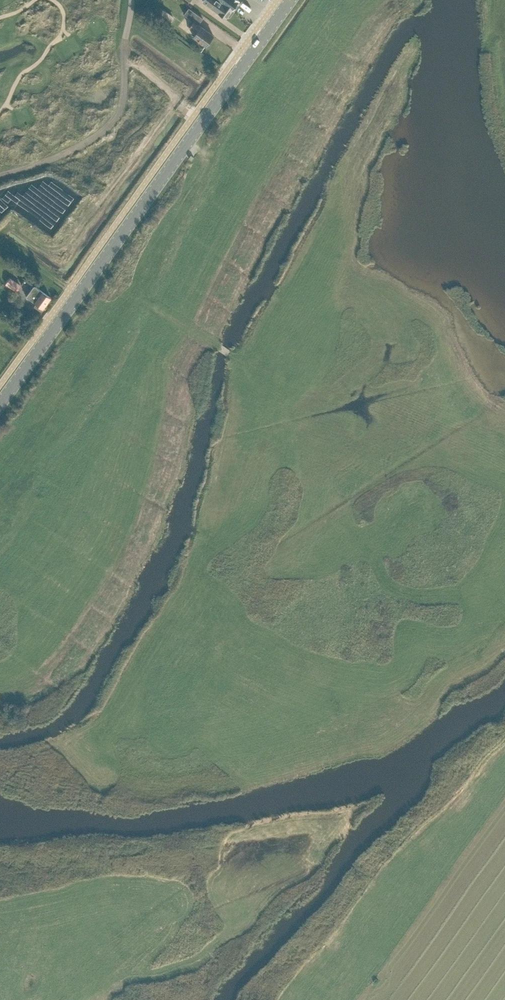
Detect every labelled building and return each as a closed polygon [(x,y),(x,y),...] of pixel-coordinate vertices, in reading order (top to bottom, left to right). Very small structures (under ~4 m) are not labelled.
[(220,0),(203,0),(226,17),(228,15),(230,16),(234,11),(232,9),(220,0)] [(232,9),(233,8),(235,9),(238,4),(237,3),(239,0),(220,0),(232,9)] [(188,7),(185,12),(186,12),(185,13),(187,15),(186,16),(193,21),(189,26),(196,31),(193,36),(205,45),(213,34),(198,24),(203,17),(188,7)] [(169,25),(175,17),(163,8),(157,16),(169,25)] [(10,276),(5,283),(16,290),(21,283),(10,276)] [(35,285),(26,296),(42,308),(51,297),(35,285)]
